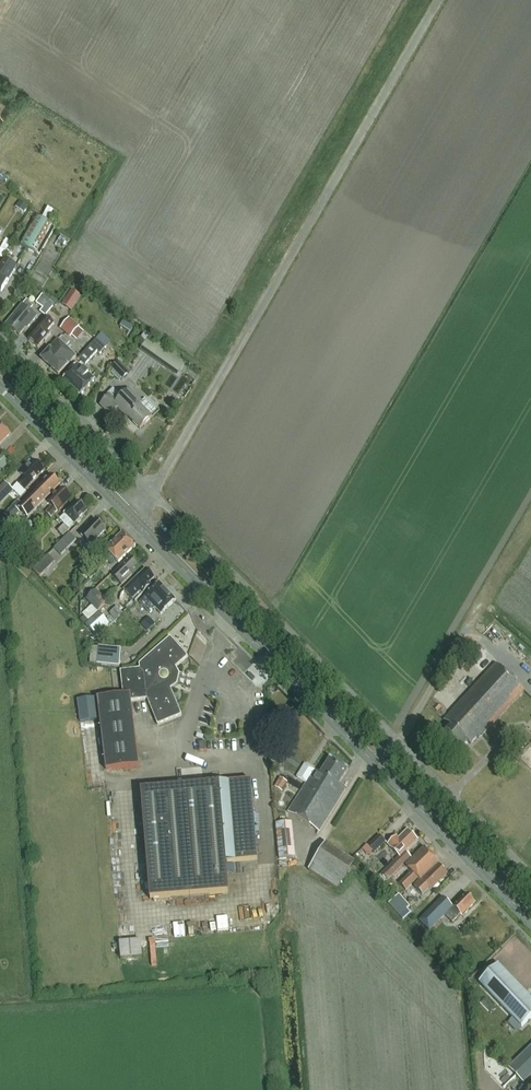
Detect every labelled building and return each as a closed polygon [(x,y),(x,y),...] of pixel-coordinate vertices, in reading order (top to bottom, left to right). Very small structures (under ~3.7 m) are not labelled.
[(28,206),(20,201),(16,208),(27,216),(31,209),(28,206)] [(52,207),(48,216),(55,219),(58,209),(52,207)] [(38,257),(55,228),(35,216),(18,245),(38,257)] [(5,256),(14,241),(9,238),(0,253),(5,256)] [(1,293),(17,267),(5,260),(0,268),(0,292),(1,293)] [(71,311),(81,297),(71,290),(62,305),(71,311)] [(51,300),(46,295),(44,297),(43,295),(36,303),(43,309),(40,312),(44,317),(57,302),(53,298),(51,300)] [(25,300),(25,302),(22,305),(23,306),(6,326),(19,337),(26,329),(26,330),(37,318),(30,312),(33,307),(25,300)] [(79,327),(69,318),(60,329),(70,338),(79,327)] [(28,340),(38,348),(44,341),(45,343),(51,336),(47,332),(54,325),(47,319),(28,340)] [(106,348),(96,339),(79,359),(86,365),(97,352),(100,354),(106,348)] [(145,344),(182,370),(185,365),(148,340),(145,344)] [(41,360),(58,376),(76,357),(58,341),(41,360)] [(112,368),(115,370),(123,379),(130,372),(119,361),(112,368)] [(86,367),(81,363),(78,366),(77,365),(63,381),(81,396),(95,381),(83,370),(86,367)] [(146,400),(142,403),(129,391),(122,398),(113,389),(106,396),(108,398),(100,406),(110,417),(117,410),(121,414),(123,413),(140,430),(152,418),(149,415),(155,409),(146,400)] [(10,435),(0,425),(0,445),(10,435)] [(24,491),(44,471),(43,470),(43,469),(40,466),(39,466),(35,462),(21,475),(25,479),(19,485),(24,491)] [(27,518),(60,486),(50,476),(37,490),(38,491),(19,510),(27,518)] [(13,491),(5,482),(0,487),(0,505),(13,491)] [(58,513),(72,499),(67,494),(67,493),(65,490),(63,490),(62,489),(48,503),(52,507),(46,514),(51,519),(57,513),(58,513)] [(17,511),(22,506),(17,501),(4,515),(10,522),(19,513),(17,511)] [(62,537),(87,513),(77,503),(71,509),(70,509),(64,515),(65,515),(59,521),(64,525),(58,532),(62,537)] [(90,546),(105,531),(95,521),(80,535),(90,546)] [(77,540),(69,533),(54,549),(61,556),(77,540)] [(122,548),(129,541),(123,534),(106,550),(107,552),(102,556),(108,563),(119,552),(122,549),(122,548)] [(13,547),(6,541),(2,546),(8,552),(13,547)] [(119,552),(108,563),(111,565),(116,560),(119,563),(135,547),(129,541),(122,548),(122,549),(119,552)] [(54,562),(48,556),(33,571),(39,578),(54,562)] [(132,560),(131,559),(112,577),(121,586),(131,576),(129,574),(138,566),(136,564),(136,563),(134,560),(132,560)] [(145,570),(140,576),(124,591),(133,600),(140,593),(143,597),(152,588),(148,584),(154,579),(145,570)] [(94,574),(91,571),(86,575),(89,579),(94,574)] [(175,601),(159,584),(145,598),(145,599),(141,603),(150,613),(155,609),(161,615),(175,601)] [(84,624),(108,603),(96,590),(86,600),(92,606),(82,615),(84,617),(80,620),(84,624)] [(116,620),(122,614),(118,609),(111,615),(116,620)] [(96,637),(109,625),(98,614),(86,625),(96,637)] [(148,619),(142,625),(148,632),(154,626),(148,619)] [(187,658),(170,638),(139,665),(139,669),(120,672),(123,696),(97,699),(106,771),(139,767),(132,714),(131,702),(147,700),(157,726),(181,716),(170,688),(175,684),(177,675),(174,669),(187,658)] [(118,667),(120,650),(91,647),(89,664),(118,667)] [(524,691),(495,665),(443,721),(450,727),(437,740),(454,755),(466,742),(470,745),(477,738),(479,739),(489,728),(490,729),(524,691)] [(95,698),(78,701),(80,722),(98,720),(95,698)] [(311,779),(290,813),(319,832),(345,790),(339,785),(348,770),(330,759),(321,774),(317,772),(312,780),(311,779)] [(282,792),(288,783),(280,779),(275,788),(282,792)] [(257,860),(250,781),(141,791),(150,900),(228,893),(226,863),(257,860)] [(280,823),(282,858),(298,857),(297,822),(280,823)] [(411,858),(405,853),(417,841),(407,832),(398,840),(396,838),(388,846),(398,856),(396,858),(397,859),(378,878),(384,884),(411,858)] [(385,843),(379,836),(365,850),(367,852),(371,849),(375,853),(385,843)] [(331,844),(314,871),(344,890),(362,863),(331,844)] [(431,892),(447,876),(438,866),(440,864),(424,848),(405,866),(411,873),(399,885),(406,892),(418,880),(420,882),(414,887),(422,896),(428,890),(431,892)] [(102,854),(103,864),(116,863),(115,853),(102,854)] [(409,907),(398,895),(388,904),(403,920),(410,914),(406,910),(409,907)] [(465,895),(452,908),(442,898),(419,922),(429,932),(444,916),(452,924),(460,915),(462,918),(467,913),(467,911),(475,904),(465,895)] [(141,942),(119,943),(121,960),(142,958),(141,942)] [(498,965),(479,984),(521,1028),(530,1019),(530,1000),(498,965)] [(508,1069),(523,1084),(530,1076),(530,1046),(508,1069)]
